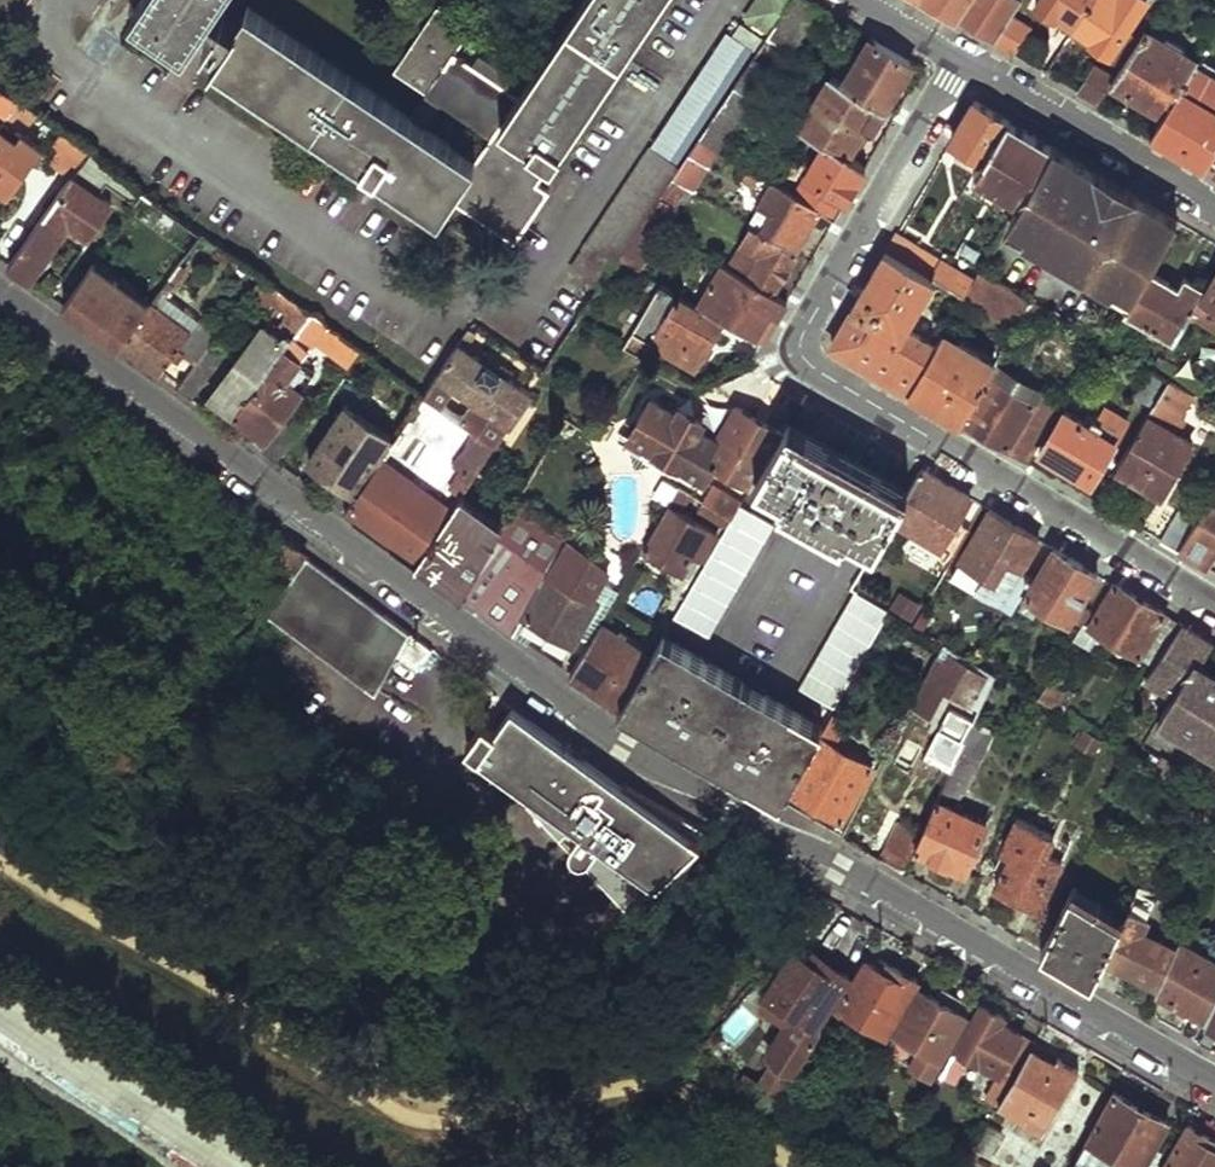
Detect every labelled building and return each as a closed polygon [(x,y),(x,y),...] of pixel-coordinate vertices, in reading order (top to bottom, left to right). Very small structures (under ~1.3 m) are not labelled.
[(129,7),(183,44),(213,0),(134,0),(129,7)] [(519,93),(501,120),(554,155),(659,0),(582,0),(519,93)] [(790,49),(800,34),(803,36),(823,6),(813,0),(791,0),(768,36),(790,49)] [(956,18),(967,0),(926,0),(938,7),(956,18)] [(956,18),(976,29),(994,40),(1012,11),(1019,0),(967,0),(956,18)] [(1037,3),(1054,15),(1057,11),(1064,16),(1076,24),(1092,0),(1039,0),(1037,3)] [(1076,24),(1093,35),(1091,41),(1109,53),(1145,0),(1092,0),(1076,24)] [(501,120),(519,93),(456,50),(470,28),(435,3),(393,70),(489,135),(473,159),(450,192),(517,235),(551,186),(539,177),(554,155),(501,120)] [(450,192),(473,159),(248,6),(212,60),(437,212),(450,192)] [(994,40),(1011,51),(1029,21),(1012,11),(994,40)] [(1064,16),(1061,21),(1073,29),(1076,24),(1064,16)] [(1114,75),(1111,81),(1164,113),(1188,74),(1198,60),(1145,26),(1114,75)] [(682,157),(745,42),(719,28),(657,144),(682,157)] [(844,84),(842,87),(883,111),(913,61),(871,35),(844,84)] [(734,86),(751,96),(770,69),(753,57),(734,86)] [(1096,62),(1079,92),(1098,103),(1111,81),(1114,75),(1096,62)] [(830,74),(798,126),(826,144),(825,146),(846,158),(847,155),(863,132),(868,136),(883,111),(842,87),(844,84),(830,74)] [(1205,167),(1214,150),(1214,91),(1188,74),(1164,113),(1150,134),(1205,167)] [(8,114),(20,98),(0,84),(0,109),(8,114)] [(701,135),(726,151),(737,135),(743,138),(759,111),(747,102),(751,96),(734,86),(701,135)] [(967,115),(952,139),(983,160),(1010,116),(977,97),(967,115)] [(0,126),(0,184),(10,191),(40,149),(29,138),(32,134),(25,128),(21,133),(11,124),(18,113),(61,146),(53,158),(73,172),(80,162),(89,148),(20,98),(8,114),(0,126)] [(983,160),(976,171),(1020,198),(1052,142),(1031,129),(1010,116),(983,160)] [(674,175),(701,191),(726,151),(701,135),(680,166),(674,175)] [(1020,198),(1013,210),(1030,222),(1026,227),(1133,293),(1149,267),(1177,218),(1115,181),(1052,142),(1020,198)] [(825,146),(794,195),(818,210),(834,220),(849,195),(866,167),(847,155),(846,158),(825,146)] [(653,147),(574,266),(601,285),(632,238),(647,215),(674,175),(680,166),(653,147)] [(89,148),(80,162),(135,202),(144,188),(89,148)] [(750,167),(744,176),(753,182),(759,172),(750,167)] [(71,175),(10,262),(30,277),(70,220),(89,233),(110,203),(71,175)] [(647,215),(657,220),(675,232),(701,191),(674,175),(647,215)] [(770,207),(758,230),(794,254),(818,210),(794,195),(791,193),(771,180),(759,200),(770,207)] [(1030,222),(1013,210),(1008,217),(1026,227),(1030,222)] [(647,215),(632,238),(642,245),(657,220),(647,215)] [(726,264),(729,265),(773,292),(796,255),(794,254),(758,230),(750,225),(726,264)] [(887,249),(928,274),(938,259),(896,233),(887,249)] [(883,376),(908,391),(934,345),(907,329),(937,279),(928,274),(887,249),(829,344),(883,376)] [(938,259),(928,274),(937,279),(964,295),(968,291),(964,290),(972,277),(938,259)] [(705,289),(695,304),(721,319),(763,343),(788,302),(773,292),(729,265),(726,264),(721,261),(705,289)] [(1133,293),(1123,309),(1173,339),(1202,288),(1184,277),(1178,285),(1149,267),(1133,293)] [(968,291),(964,295),(1014,325),(1030,299),(977,268),(972,277),(964,290),(968,291)] [(65,303),(84,317),(107,283),(88,270),(65,303)] [(262,273),(252,287),(270,298),(280,285),(262,273)] [(170,277),(162,287),(167,292),(175,281),(170,277)] [(1205,294),(1214,300),(1214,277),(1205,294)] [(280,285),(270,298),(302,322),(312,309),(280,285)] [(645,353),(652,341),(693,365),(721,319),(695,304),(662,285),(628,343),(645,353)] [(162,287),(120,343),(149,364),(178,386),(201,355),(185,345),(183,350),(178,345),(190,328),(159,303),(167,292),(162,287)] [(1030,299),(1014,325),(1048,345),(1065,319),(1030,299)] [(312,309),(302,322),(311,327),(321,316),(312,309)] [(264,322),(209,394),(235,412),(285,346),(288,340),(264,322)] [(288,340),(285,346),(300,358),(319,333),(311,327),(302,322),(288,340)] [(926,402),(958,422),(994,361),(943,330),(934,345),(908,391),(926,402)] [(343,331),(333,344),(353,358),(363,346),(343,331)] [(178,386),(192,396),(225,350),(213,339),(201,355),(178,386)] [(461,341),(426,391),(496,442),(529,390),(461,341)] [(285,346),(235,412),(267,435),(304,388),(287,375),(300,358),(285,346)] [(1161,358),(1154,369),(1169,377),(1190,391),(1201,397),(1206,387),(1161,358)] [(992,441),(1026,461),(1062,400),(994,361),(958,422),(992,441)] [(1150,366),(1133,395),(1152,406),(1169,377),(1154,369),(1150,366)] [(403,374),(387,399),(410,415),(426,391),(403,374)] [(1152,406),(1115,466),(1160,493),(1190,444),(1168,428),(1190,391),(1169,377),(1152,406)] [(393,438),(346,507),(382,534),(416,559),(458,497),(496,442),(426,391),(410,415),(393,438)] [(635,436),(628,446),(634,450),(635,467),(651,461),(671,474),(678,462),(704,478),(714,461),(752,483),(756,476),(784,429),(739,404),(719,437),(702,427),(707,420),(684,407),(680,412),(655,397),(633,434),(635,436)] [(1197,414),(1214,425),(1214,406),(1205,400),(1197,414)] [(339,479),(328,498),(344,510),(346,507),(393,438),(370,421),(374,415),(369,410),(364,417),(347,405),(310,458),(339,479)] [(1125,422),(1104,408),(1096,422),(1092,420),(1088,425),(1064,411),(1037,453),(1088,483),(1125,422)] [(288,420),(264,449),(278,459),(300,429),(288,420)] [(784,429),(756,476),(783,492),(780,497),(855,544),(859,536),(874,545),(878,538),(882,531),(891,517),(905,494),(787,425),(784,429)] [(905,494),(891,517),(940,548),(972,498),(947,483),(921,467),(905,494)] [(672,481),(664,494),(672,499),(680,486),(672,481)] [(741,500),(712,483),(702,499),(703,500),(729,515),(731,517),(740,503),(741,500)] [(1201,565),(1214,544),(1214,545),(1214,484),(1192,525),(1177,550),(1201,565)] [(440,576),(463,593),(493,541),(500,529),(458,497),(416,559),(440,576)] [(703,500),(701,506),(724,522),(729,515),(703,500)] [(731,517),(673,614),(707,634),(773,524),(740,503),(731,517)] [(669,504),(645,544),(686,569),(696,553),(702,555),(707,545),(703,541),(710,528),(669,504)] [(991,509),(961,559),(995,577),(1007,557),(1024,567),(1040,539),(1013,523),(991,509)] [(1176,515),(1161,541),(1177,550),(1192,525),(1176,515)] [(882,531),(878,538),(890,544),(893,538),(882,531)] [(276,532),(204,635),(234,649),(264,608),(303,553),(289,542),(276,532)] [(513,554),(493,541),(463,593),(481,606),(513,554)] [(609,582),(615,572),(569,541),(526,616),(523,615),(515,630),(528,641),(541,625),(574,643),(580,632),(590,638),(603,619),(620,589),(609,582)] [(1054,548),(1020,604),(1032,611),(1037,602),(1067,619),(1076,607),(1081,608),(1096,582),(1092,579),(1097,573),(1074,560),(1054,548)] [(408,629),(303,553),(264,608),(375,685),(394,652),(408,629)] [(534,567),(513,554),(481,606),(498,618),(515,630),(523,615),(534,595),(521,587),(534,567)] [(546,574),(534,567),(521,587),(534,595),(546,574)] [(1084,621),(1073,639),(1094,650),(1104,635),(1151,664),(1178,621),(1143,601),(1115,584),(1090,624),(1084,621)] [(857,589),(800,686),(833,706),(891,610),(857,589)] [(590,638),(572,671),(596,688),(619,705),(653,650),(603,619),(590,638)] [(1178,621),(1151,664),(1145,674),(1180,695),(1165,719),(1214,749),(1214,678),(1198,668),(1213,643),(1209,640),(1178,621)] [(408,629),(394,652),(417,666),(431,646),(408,629)] [(653,650),(619,705),(699,752),(779,798),(788,783),(822,726),(663,632),(653,650)] [(937,653),(912,700),(932,711),(946,685),(973,699),(986,676),(943,653),(941,655),(937,653)] [(986,676),(973,699),(983,705),(996,681),(986,676)] [(1037,700),(1051,708),(1062,689),(1049,681),(1037,700)] [(621,785),(512,704),(477,747),(482,752),(476,762),(520,795),(625,911),(712,831),(648,793),(625,780),(621,785)] [(953,706),(941,728),(944,730),(961,739),(973,717),(953,706)] [(822,726),(788,783),(796,789),(793,794),(814,808),(817,803),(841,817),(870,768),(833,741),(845,721),(831,711),(822,726)] [(944,730),(930,756),(953,768),(963,749),(967,742),(961,739),(944,730)] [(1086,730),(1077,744),(1089,752),(1098,738),(1086,730)] [(953,768),(943,787),(962,797),(982,759),(963,749),(953,768)] [(1179,770),(1159,757),(1151,770),(1171,782),(1179,770)] [(919,833),(914,843),(918,846),(962,868),(985,823),(960,810),(964,802),(956,799),(952,807),(938,800),(936,799),(919,833)] [(1198,803),(1193,811),(1206,819),(1211,810),(1198,803)] [(898,822),(880,857),(905,870),(918,846),(914,843),(919,833),(898,822)] [(1070,848),(1017,822),(1007,844),(1016,848),(996,890),(1040,911),(1070,848)] [(1071,893),(1041,950),(1068,965),(1094,980),(1121,920),(1071,893)] [(1094,980),(1115,993),(1130,965),(1163,981),(1178,948),(1160,939),(1159,941),(1145,932),(1153,919),(1128,906),(1121,920),(1094,980)] [(1158,991),(1211,1020),(1214,1012),(1214,961),(1180,942),(1178,948),(1163,981),(1158,991)] [(853,976),(803,944),(770,995),(821,1026),(853,976)] [(919,983),(874,956),(843,1007),(889,1033),(919,983)] [(922,989),(898,1030),(924,1045),(914,1065),(932,1076),(973,1005),(945,988),(939,999),(922,989)] [(1031,1049),(1035,1043),(1003,1024),(1006,1018),(983,1006),(945,1073),(957,1078),(964,1067),(960,1064),(967,1054),(1000,1072),(987,1096),(1001,1105),(1031,1049)] [(1031,1049),(1001,1105),(1026,1119),(1032,1111),(1051,1123),(1080,1071),(1061,1059),(1058,1063),(1031,1049)] [(1084,1149),(1111,1164),(1117,1153),(1143,1166),(1145,1166),(1170,1121),(1115,1090),(1084,1149)] [(1163,1166),(1214,1166),(1214,1140),(1187,1122),(1163,1166)]
